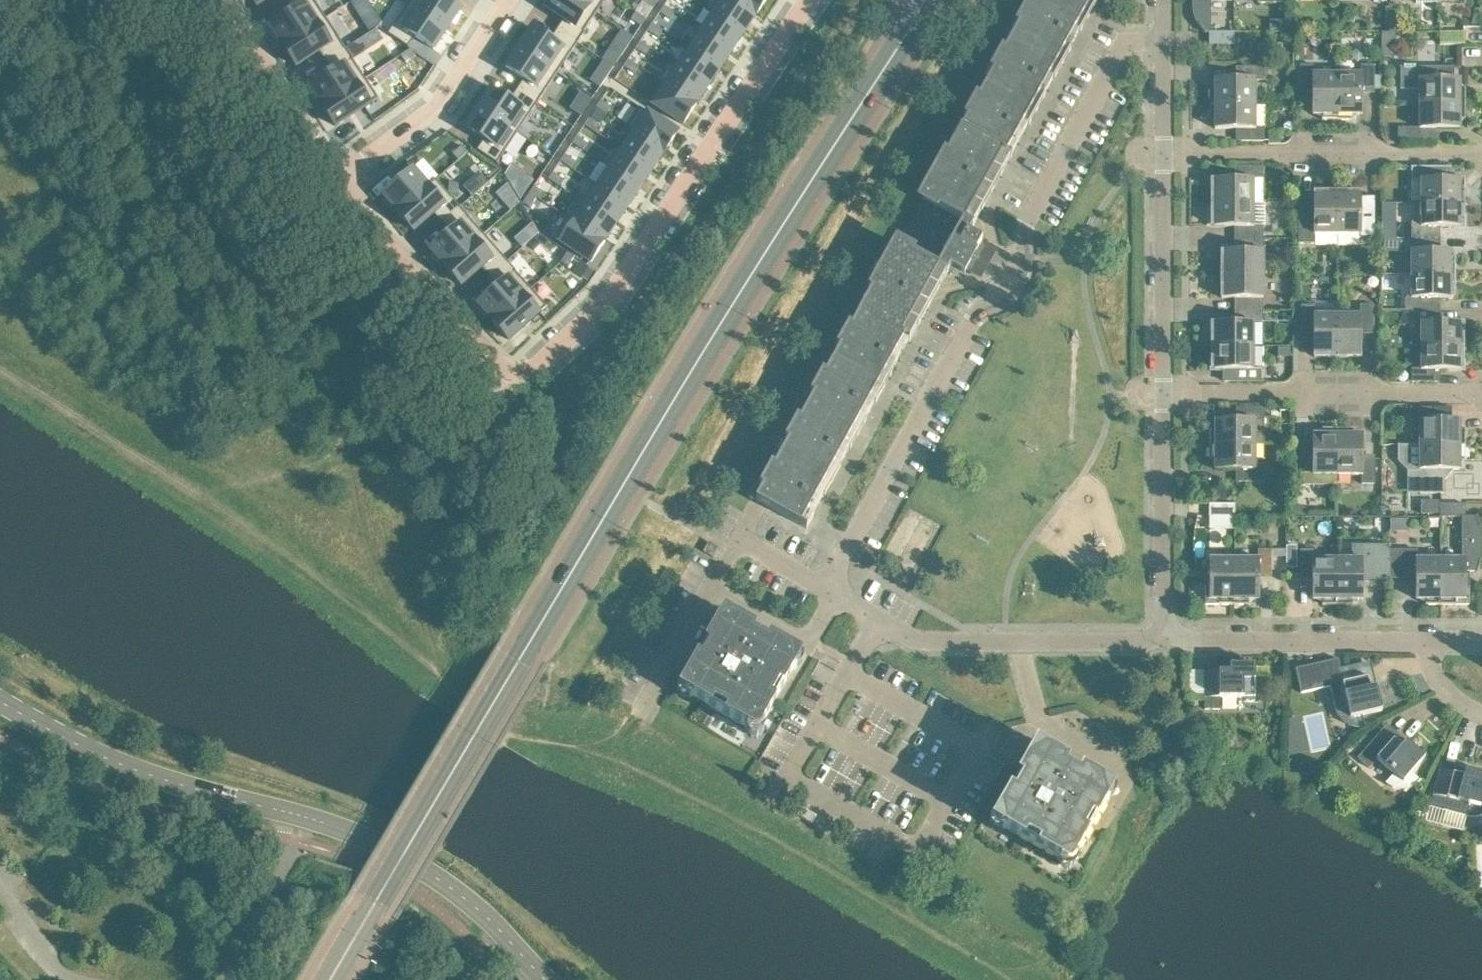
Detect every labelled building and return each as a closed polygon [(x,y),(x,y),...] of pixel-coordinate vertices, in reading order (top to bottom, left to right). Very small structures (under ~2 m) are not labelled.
[(270,31),(276,40),(279,38),(284,46),(318,24),(305,4),(312,0),(289,0),(286,1),(293,12),(271,26),(273,28),(270,31)] [(350,4),(369,33),(379,27),(382,22),(367,0),(356,0),(350,4)] [(409,4),(447,29),(460,10),(446,0),(411,0),(409,4)] [(545,7),(564,19),(558,30),(578,43),(598,13),(578,0),(550,0),(545,7)] [(598,13),(606,0),(578,0),(598,13)] [(643,1),(654,8),(658,1),(656,0),(644,0),(643,1)] [(714,13),(745,33),(757,15),(734,0),(723,0),(714,13)] [(757,15),(766,0),(734,0),(757,15)] [(1011,156),(1097,0),(1032,0),(1031,2),(1028,0),(1016,22),(1019,23),(1005,48),(1002,47),(990,68),(993,70),(979,95),(976,93),(964,115),(968,116),(961,128),(922,199),(924,200),(916,215),(919,216),(910,232),(908,230),(900,245),(897,243),(883,268),(880,267),(868,288),(872,290),(858,315),(826,373),(823,371),(811,393),(814,394),(801,419),(797,417),(786,439),(789,441),(775,465),(772,464),(760,485),(763,487),(756,500),(807,528),(814,516),(813,515),(824,495),(825,496),(841,466),(840,466),(849,449),(850,449),(866,420),(865,419),(875,403),(876,403),(885,386),(884,386),(908,342),(909,343),(952,265),(965,272),(967,269),(981,277),(988,264),(987,248),(981,244),(982,241),(969,234),(1012,156),(1011,156)] [(1193,4),(1194,12),(1197,20),(1200,27),(1205,33),(1206,32),(1209,32),(1211,32),(1211,0),(1194,0),(1193,4)] [(409,4),(389,34),(409,47),(415,37),(434,49),(447,29),(409,4)] [(665,5),(660,12),(670,19),(675,12),(665,5)] [(636,13),(631,19),(641,26),(646,19),(636,13)] [(714,13),(702,31),(733,51),(745,33),(714,13)] [(653,23),(648,30),(658,37),(663,30),(653,23)] [(318,24),(284,46),(297,66),(319,52),(326,62),(346,49),(339,38),(331,43),(318,24)] [(532,27),(519,47),(558,73),(578,43),(558,30),(551,40),(532,27)] [(375,31),(347,50),(354,61),(383,42),(375,31)] [(702,31),(690,49),(721,69),(733,51),(702,31)] [(1235,44),(1235,32),(1211,32),(1209,32),(1209,44),(1235,44)] [(1440,44),(1465,45),(1465,32),(1440,32),(1440,44)] [(641,41),(636,48),(646,55),(651,48),(641,41)] [(519,47),(506,67),(524,79),(518,90),(538,103),(558,73),(519,47)] [(312,89),(309,91),(315,100),(318,98),(323,106),(358,84),(345,65),(353,59),(346,49),(326,62),(332,72),(310,86),(312,89)] [(411,49),(401,56),(406,63),(416,56),(411,49)] [(690,49),(678,67),(709,87),(721,69),(690,49)] [(608,50),(602,59),(614,67),(620,58),(608,50)] [(629,59),(624,66),(634,73),(639,66),(629,59)] [(1337,120),(1337,74),(1314,74),(1314,65),(1300,65),(1300,90),(1313,90),(1313,114),(1322,114),(1322,120),(1337,120)] [(1362,90),(1375,90),(1375,65),(1361,65),(1361,74),(1337,74),(1337,120),(1353,120),(1353,114),(1362,114),(1362,90)] [(678,67),(666,85),(697,105),(709,87),(678,67)] [(1209,89),(1209,104),(1255,104),(1255,80),(1264,80),(1265,67),(1239,67),(1239,79),(1215,79),(1215,89),(1209,89)] [(1454,67),(1434,67),(1402,67),(1402,89),(1420,89),(1420,104),(1466,104),(1466,89),(1460,89),(1460,79),(1452,79),(1452,68),(1454,68),(1454,67)] [(358,84),(323,106),(336,127),(359,112),(365,122),(386,109),(379,98),(371,104),(358,84)] [(666,85),(653,104),(683,125),(697,105),(666,85)] [(492,87),(479,107),(518,133),(538,103),(518,90),(511,100),(492,87)] [(601,100),(597,107),(607,114),(612,107),(601,100)] [(1255,128),(1255,104),(1209,104),(1210,119),(1215,119),(1215,129),(1239,128),(1239,141),(1264,141),(1264,128),(1255,128)] [(1466,119),(1466,104),(1420,104),(1420,128),(1399,128),(1399,141),(1436,141),(1436,128),(1460,128),(1460,119),(1466,119)] [(479,107),(466,127),(484,140),(478,150),(498,163),(518,133),(479,107)] [(639,107),(626,128),(634,133),(634,132),(665,153),(678,133),(639,107)] [(589,118),(585,125),(595,132),(600,125),(589,118)] [(634,133),(622,150),(653,171),(665,153),(634,132),(634,133)] [(577,136),(573,143),(583,150),(588,143),(577,136)] [(462,146),(453,154),(459,160),(468,152),(462,146)] [(622,150),(610,168),(641,188),(653,171),(622,150)] [(565,154),(561,161),(571,168),(576,161),(565,154)] [(400,180),(413,168),(409,164),(395,174),(400,180)] [(1263,203),(1263,167),(1238,167),(1238,179),(1214,179),(1214,189),(1212,189),(1212,203),(1254,203),(1263,203)] [(1461,189),(1461,179),(1450,179),(1450,168),(1451,168),(1451,167),(1412,167),(1412,180),(1421,180),(1421,203),(1463,203),(1463,189),(1461,189)] [(384,197),(382,199),(390,208),(392,205),(398,212),(397,212),(398,213),(429,186),(428,186),(413,168),(383,195),(384,197)] [(610,168),(598,186),(629,206),(641,188),(610,168)] [(521,171),(512,185),(521,201),(535,180),(521,171)] [(553,172),(549,179),(559,186),(564,179),(553,172)] [(481,174),(466,187),(474,196),(488,183),(481,174)] [(429,186),(398,213),(414,231),(434,213),(442,223),(460,207),(436,180),(436,179),(428,186),(429,186)] [(535,186),(530,193),(537,197),(540,200),(545,193),(535,186)] [(598,186),(586,204),(617,224),(629,206),(598,186)] [(1338,234),(1338,195),(1329,194),(1329,192),(1314,192),(1314,195),(1301,195),(1302,243),(1315,243),(1315,234),(1338,234)] [(1346,195),(1338,195),(1338,234),(1360,234),(1360,243),(1374,243),(1374,218),(1361,218),(1361,192),(1346,192),(1346,195)] [(530,193),(523,203),(530,207),(537,197),(530,193)] [(516,195),(506,205),(512,210),(520,202),(516,195)] [(1254,225),(1254,203),(1212,203),(1212,217),(1214,217),(1215,226),(1238,226),(1238,239),(1263,238),(1263,225),(1254,225)] [(1463,217),(1463,203),(1421,203),(1421,216),(1415,217),(1412,220),(1412,238),(1437,239),(1437,227),(1461,226),(1461,217),(1463,217)] [(575,221),(574,222),(605,242),(617,224),(586,204),(575,221)] [(1382,205),(1382,239),(1384,239),(1396,239),(1396,205),(1382,205)] [(432,251),(429,253),(437,262),(440,260),(445,266),(445,267),(446,267),(484,234),(460,207),(442,223),(450,232),(430,249),(432,251)] [(571,219),(557,239),(591,262),(605,242),(574,222),(575,221),(571,219)] [(533,223),(525,230),(533,239),(539,234),(533,223)] [(484,234),(446,267),(461,285),(482,268),(490,277),(508,261),(484,234)] [(1263,251),(1263,238),(1238,239),(1238,251),(1221,251),(1222,265),(1224,265),(1224,274),(1263,274),(1263,251)] [(1437,239),(1412,238),(1400,238),(1400,251),(1412,251),(1412,274),(1451,274),(1451,265),(1453,265),(1454,251),(1438,251),(1437,239)] [(529,246),(534,252),(540,246),(535,240),(529,246)] [(568,252),(561,262),(568,267),(575,257),(568,252)] [(479,305),(477,307),(485,316),(487,314),(493,321),(493,322),(532,289),(508,261),(490,277),(498,286),(478,304),(479,305)] [(585,264),(578,274),(588,281),(595,271),(585,264)] [(1263,298),(1263,274),(1224,274),(1224,283),(1222,283),(1222,298),(1238,298),(1238,310),(1263,310),(1263,298)] [(1451,283),(1451,274),(1412,274),(1412,298),(1412,310),(1437,310),(1437,298),(1454,298),(1454,283),(1451,283)] [(532,289),(493,322),(509,340),(547,307),(532,289)] [(1338,354),(1337,315),(1315,315),(1315,305),(1301,305),(1302,330),(1314,330),(1314,357),(1329,357),(1329,354),(1338,354)] [(1360,315),(1337,315),(1338,354),(1346,354),(1346,356),(1361,357),(1361,330),(1373,330),(1373,305),(1360,305),(1360,315)] [(1263,323),(1263,310),(1238,310),(1238,322),(1214,322),(1214,332),(1212,332),(1212,346),(1254,346),(1254,323),(1263,323)] [(1437,322),(1437,310),(1412,310),(1412,323),(1421,323),(1421,346),(1463,346),(1463,332),(1461,332),(1461,322),(1437,322)] [(1254,368),(1254,346),(1212,346),(1212,360),(1214,360),(1214,369),(1225,369),(1225,382),(1263,382),(1263,368),(1254,368)] [(1463,360),(1463,346),(1421,346),(1421,368),(1412,368),(1412,382),(1437,382),(1437,369),(1461,369),(1461,360),(1463,360)] [(1291,351),(1278,351),(1278,360),(1291,360),(1291,351)] [(1265,445),(1265,407),(1239,407),(1239,420),(1215,420),(1215,429),(1210,429),(1210,445),(1256,445),(1265,445)] [(1420,429),(1420,445),(1466,445),(1466,429),(1460,429),(1460,420),(1452,420),(1452,407),(1411,407),(1411,421),(1412,421),(1412,425),(1415,429),(1420,429)] [(1338,474),(1338,429),(1322,429),(1322,434),(1313,434),(1313,458),(1300,458),(1301,484),(1338,483),(1338,474)] [(1353,434),(1353,429),(1338,429),(1338,474),(1362,474),(1362,483),(1375,484),(1375,458),(1362,458),(1362,434),(1353,434)] [(1256,468),(1256,445),(1210,445),(1210,460),(1215,460),(1215,469),(1239,469),(1239,482),(1265,482),(1265,469),(1256,468)] [(1445,493),(1445,469),(1460,469),(1460,460),(1466,460),(1466,445),(1420,445),(1399,445),(1399,461),(1408,470),(1420,470),(1420,493),(1445,493)] [(1235,504),(1210,504),(1210,517),(1235,517),(1235,504)] [(1440,516),(1462,516),(1466,516),(1466,504),(1440,504),(1440,516)] [(1480,526),(1478,515),(1476,515),(1477,516),(1466,516),(1462,516),(1462,558),(1466,558),(1466,571),(1476,571),(1476,572),(1477,572),(1480,561),(1481,550),(1481,538),(1480,526)] [(1352,558),(1338,558),(1338,605),(1353,605),(1353,599),(1362,599),(1362,572),(1374,573),(1374,532),(1352,531),(1352,558)] [(719,547),(709,542),(704,551),(713,557),(719,547)] [(1338,605),(1338,558),(1314,558),(1314,549),(1300,550),(1300,575),(1313,575),(1313,599),(1323,599),(1322,605),(1338,605)] [(1441,604),(1441,558),(1417,558),(1417,549),(1390,550),(1390,575),(1416,575),(1416,599),(1426,599),(1426,605),(1441,604)] [(1259,575),(1272,575),(1272,550),(1258,550),(1258,559),(1234,559),(1234,605),(1250,605),(1250,599),(1259,599),(1259,575)] [(1466,586),(1466,571),(1466,558),(1462,558),(1441,558),(1441,604),(1469,604),(1469,586),(1466,586)] [(1234,605),(1234,559),(1210,559),(1210,586),(1206,586),(1206,605),(1234,605)] [(797,669),(796,668),(791,650),(788,651),(772,642),(769,647),(754,638),(755,632),(737,622),(736,618),(717,623),(718,627),(688,678),(685,679),(690,698),(694,697),(745,726),(746,730),(765,725),(764,721),(793,670),(797,669)] [(1297,668),(1296,668),(1301,694),(1331,687),(1335,708),(1337,712),(1339,716),(1341,719),(1345,722),(1348,725),(1353,726),(1357,727),(1361,727),(1366,727),(1365,726),(1362,715),(1382,710),(1376,682),(1370,683),(1365,663),(1340,668),(1338,659),(1337,659),(1338,662),(1326,664),(1325,662),(1324,662),(1325,664),(1311,668),(1310,665),(1309,666),(1309,668),(1298,670),(1297,668)] [(1255,686),(1255,665),(1226,665),(1226,671),(1205,671),(1205,709),(1220,709),(1220,697),(1244,698),(1247,700),(1251,702),(1255,701),(1258,697),(1259,693),(1258,689),(1255,686)] [(1289,721),(1289,732),(1302,729),(1300,719),(1289,721)] [(1386,782),(1386,783),(1391,786),(1397,788),(1404,789),(1410,788),(1416,785),(1421,780),(1420,779),(1420,780),(1411,773),(1425,757),(1403,738),(1399,743),(1383,729),(1358,758),(1369,768),(1377,759),(1394,774),(1387,782),(1386,782)] [(1030,758),(1026,765),(1001,810),(997,811),(1002,830),(1006,829),(1057,858),(1058,862),(1077,856),(1076,853),(1105,801),(1109,800),(1104,781),(1100,782),(1084,773),(1082,778),(1066,770),(1068,764),(1049,753),(1048,750),(1029,755),(1030,758)] [(1462,768),(1460,774),(1440,769),(1430,806),(1464,815),(1470,817),(1477,816),(1481,815),(1481,773),(1462,768)]
